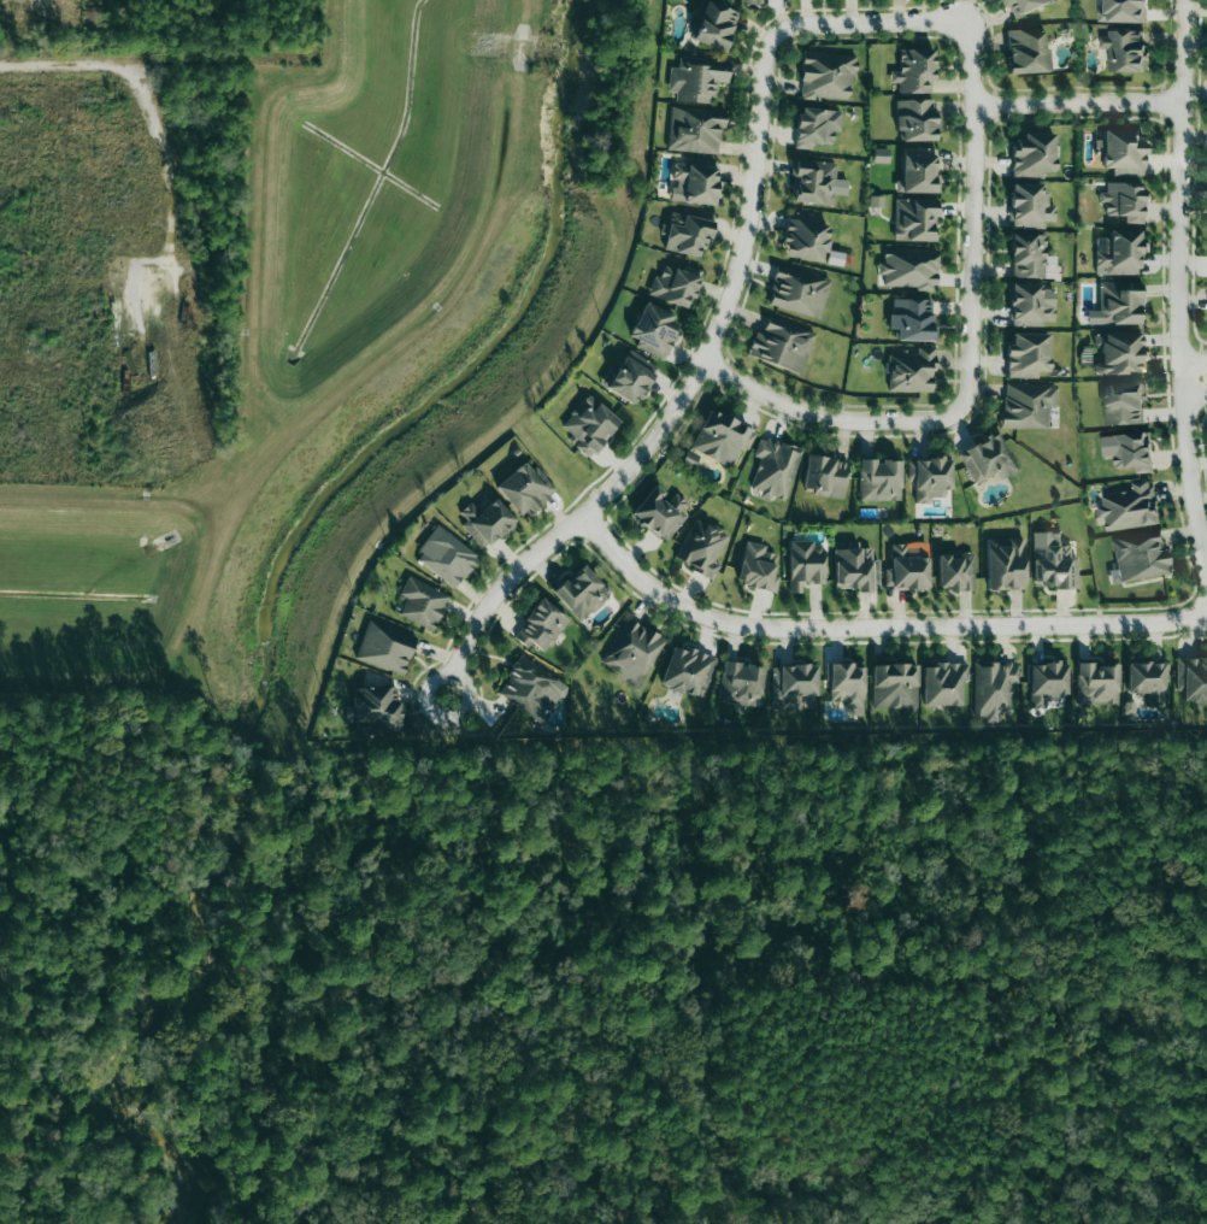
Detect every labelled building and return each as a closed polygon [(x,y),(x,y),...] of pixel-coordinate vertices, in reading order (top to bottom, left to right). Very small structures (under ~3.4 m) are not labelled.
[(692,39),(729,53),(737,34),(732,32),(739,12),(707,0),(692,39)] [(1011,19),(1056,1),(1055,0),(1003,0),(1011,19)] [(1147,0),(1098,0),(1097,21),(1146,23),(1147,0)] [(1049,72),(1047,28),(1007,30),(1009,74),(1049,72)] [(1098,49),(1107,49),(1107,71),(1145,72),(1146,33),(1099,31),(1098,49)] [(933,93),(933,49),(899,49),(899,71),(890,71),(890,82),(899,82),(898,92),(933,93)] [(852,101),(855,55),(802,52),(800,97),(852,101)] [(675,101),(715,103),(716,82),(729,83),(730,59),(679,57),(678,68),(669,67),(668,92),(676,92),(675,101)] [(896,100),(897,141),(939,140),(939,111),(933,111),(933,99),(896,100)] [(723,109),(670,107),(667,151),(721,153),(723,109)] [(841,110),(798,108),(795,148),(812,149),(812,144),(833,145),(833,132),(840,132),(841,110)] [(1145,175),(1145,139),(1134,139),(1134,130),(1103,130),(1103,139),(1094,139),(1094,149),(1102,149),(1102,168),(1112,168),(1112,175),(1145,175)] [(1055,135),(1012,134),(1012,177),(1043,178),(1043,171),(1054,172),(1055,135)] [(901,180),(895,180),(895,192),(940,193),(940,175),(937,175),(937,148),(902,147),(901,180)] [(718,161),(689,159),(689,164),(674,163),(672,183),(671,183),(670,201),(716,204),(718,161)] [(836,163),(791,160),(790,176),(795,177),(794,202),(833,204),(833,194),(846,195),(847,179),(835,179),(836,163)] [(1104,216),(1125,217),(1124,223),(1142,223),(1144,184),(1107,182),(1106,193),(1099,193),(1098,203),(1105,203),(1104,216)] [(1045,228),(1045,221),(1055,221),(1055,205),(1048,205),(1048,193),(1043,193),(1043,184),(1011,183),(1010,228),(1045,228)] [(936,241),(937,200),(895,199),(894,241),(936,241)] [(712,218),(712,213),(683,209),(683,215),(712,218)] [(710,220),(670,213),(663,250),(703,257),(710,220)] [(821,262),(822,252),(826,252),(830,225),(787,219),(781,256),(821,262)] [(1106,274),(1140,274),(1140,230),(1105,230),(1105,251),(1096,251),(1096,267),(1106,267),(1106,274)] [(1010,277),(1056,278),(1057,257),(1045,256),(1046,235),(1012,234),(1010,277)] [(937,287),(937,249),(884,250),(884,263),(879,263),(880,288),(937,287)] [(826,263),(842,266),(844,254),(829,251),(826,263)] [(688,309),(702,271),(685,265),(683,271),(664,264),(660,277),(654,274),(647,294),(688,309)] [(821,317),(830,279),(776,267),(767,305),(821,317)] [(1099,324),(1142,324),(1141,282),(1099,283),(1099,324)] [(1042,284),(1011,284),(1010,326),(1044,327),(1044,321),(1054,321),(1055,289),(1042,289),(1042,284)] [(932,299),(890,299),(890,329),(896,329),(896,340),(936,341),(936,322),(932,322),(932,299)] [(635,347),(664,360),(679,327),(670,323),(673,315),(644,302),(629,336),(638,340),(635,347)] [(746,353),(799,376),(816,334),(769,315),(762,332),(756,330),(746,353)] [(1143,374),(1143,332),(1096,332),(1096,362),(1095,362),(1095,374),(1143,374)] [(1006,377),(1038,378),(1038,371),(1049,371),(1050,334),(1012,333),(1012,344),(1007,344),(1006,377)] [(933,392),(933,348),(917,347),(917,354),(888,354),(888,391),(933,392)] [(1104,385),(1105,426),(1143,424),(1142,400),(1147,400),(1146,383),(1104,385)] [(1056,385),(1003,384),(1002,428),(1049,429),(1050,408),(1056,408),(1056,385)] [(575,437),(570,444),(590,458),(619,419),(586,394),(561,427),(575,437)] [(690,448),(730,467),(740,447),(747,450),(756,431),(709,409),(690,448)] [(974,484),(997,472),(1001,480),(1018,472),(998,432),(958,451),(974,484)] [(1101,436),(1102,458),(1115,457),(1115,469),(1135,468),(1135,474),(1152,473),(1150,433),(1101,436)] [(760,458),(750,488),(760,491),(758,498),(769,501),(771,496),(785,501),(802,449),(760,436),(754,456),(760,458)] [(803,488),(813,489),(812,495),(842,499),(847,460),(807,455),(803,488)] [(914,459),(915,504),(931,503),(931,497),(950,497),(949,458),(914,459)] [(901,500),(900,460),(859,460),(860,501),(901,500)] [(494,486),(521,519),(556,490),(536,465),(530,470),(524,462),(494,486)] [(1101,532),(1157,525),(1152,480),(1130,483),(1131,491),(1101,495),(1102,506),(1098,506),(1101,532)] [(630,513),(665,542),(688,515),(681,510),(688,503),(672,491),(668,495),(655,484),(630,513)] [(455,516),(486,549),(515,520),(493,497),(478,510),(470,502),(455,516)] [(728,533),(693,518),(675,562),(713,578),(719,564),(715,563),(728,533)] [(454,589),(479,558),(439,525),(413,556),(454,589)] [(1118,582),(1169,574),(1163,530),(1111,538),(1118,582)] [(1077,556),(1070,556),(1069,545),(1060,545),(1059,531),(1032,532),(1033,588),(1078,587),(1077,556)] [(988,590),(1024,589),(1023,537),(986,538),(988,590)] [(766,544),(744,541),(738,585),(777,590),(779,576),(774,575),(776,554),(765,552),(766,544)] [(789,593),(802,593),(802,583),(824,583),(824,542),(789,542),(789,593)] [(835,590),(878,590),(877,559),(872,559),(871,548),(834,549),(835,590)] [(974,590),(973,553),(938,553),(938,590),(974,590)] [(581,622),(610,594),(582,564),(553,592),(581,622)] [(399,594),(407,598),(399,616),(434,631),(449,594),(407,576),(399,594)] [(569,620),(541,598),(512,636),(528,648),(532,643),(544,652),(569,620)] [(637,687),(665,639),(627,617),(599,664),(637,687)] [(403,675),(416,636),(368,620),(355,659),(403,675)] [(703,698),(716,658),(672,644),(660,685),(703,698)] [(496,694),(544,723),(560,695),(564,697),(571,686),(519,656),(496,694)] [(1176,659),(1176,688),(1184,687),(1184,702),(1206,702),(1206,659),(1176,659)] [(764,667),(723,661),(718,702),(759,707),(764,667)] [(975,715),(987,715),(988,721),(1000,721),(1000,714),(1011,714),(1011,683),(1018,683),(1018,662),(974,663),(975,715)] [(1148,706),(1165,706),(1166,662),(1128,662),(1127,693),(1148,693),(1148,706)] [(863,715),(864,667),(853,667),(853,663),(829,663),(829,703),(851,703),(850,714),(863,715)] [(924,667),(923,705),(961,706),(961,679),(967,679),(967,663),(934,663),(934,667),(924,667)] [(1067,663),(1029,663),(1030,708),(1045,707),(1045,698),(1067,698),(1067,663)] [(1076,703),(1117,704),(1118,664),(1077,663),(1076,703)] [(796,695),(816,696),(817,666),(773,664),(772,708),(795,709),(796,695)] [(873,664),(873,709),(917,710),(917,664),(873,664)] [(398,687),(352,687),(352,723),(374,722),(374,732),(398,731),(398,687)]
